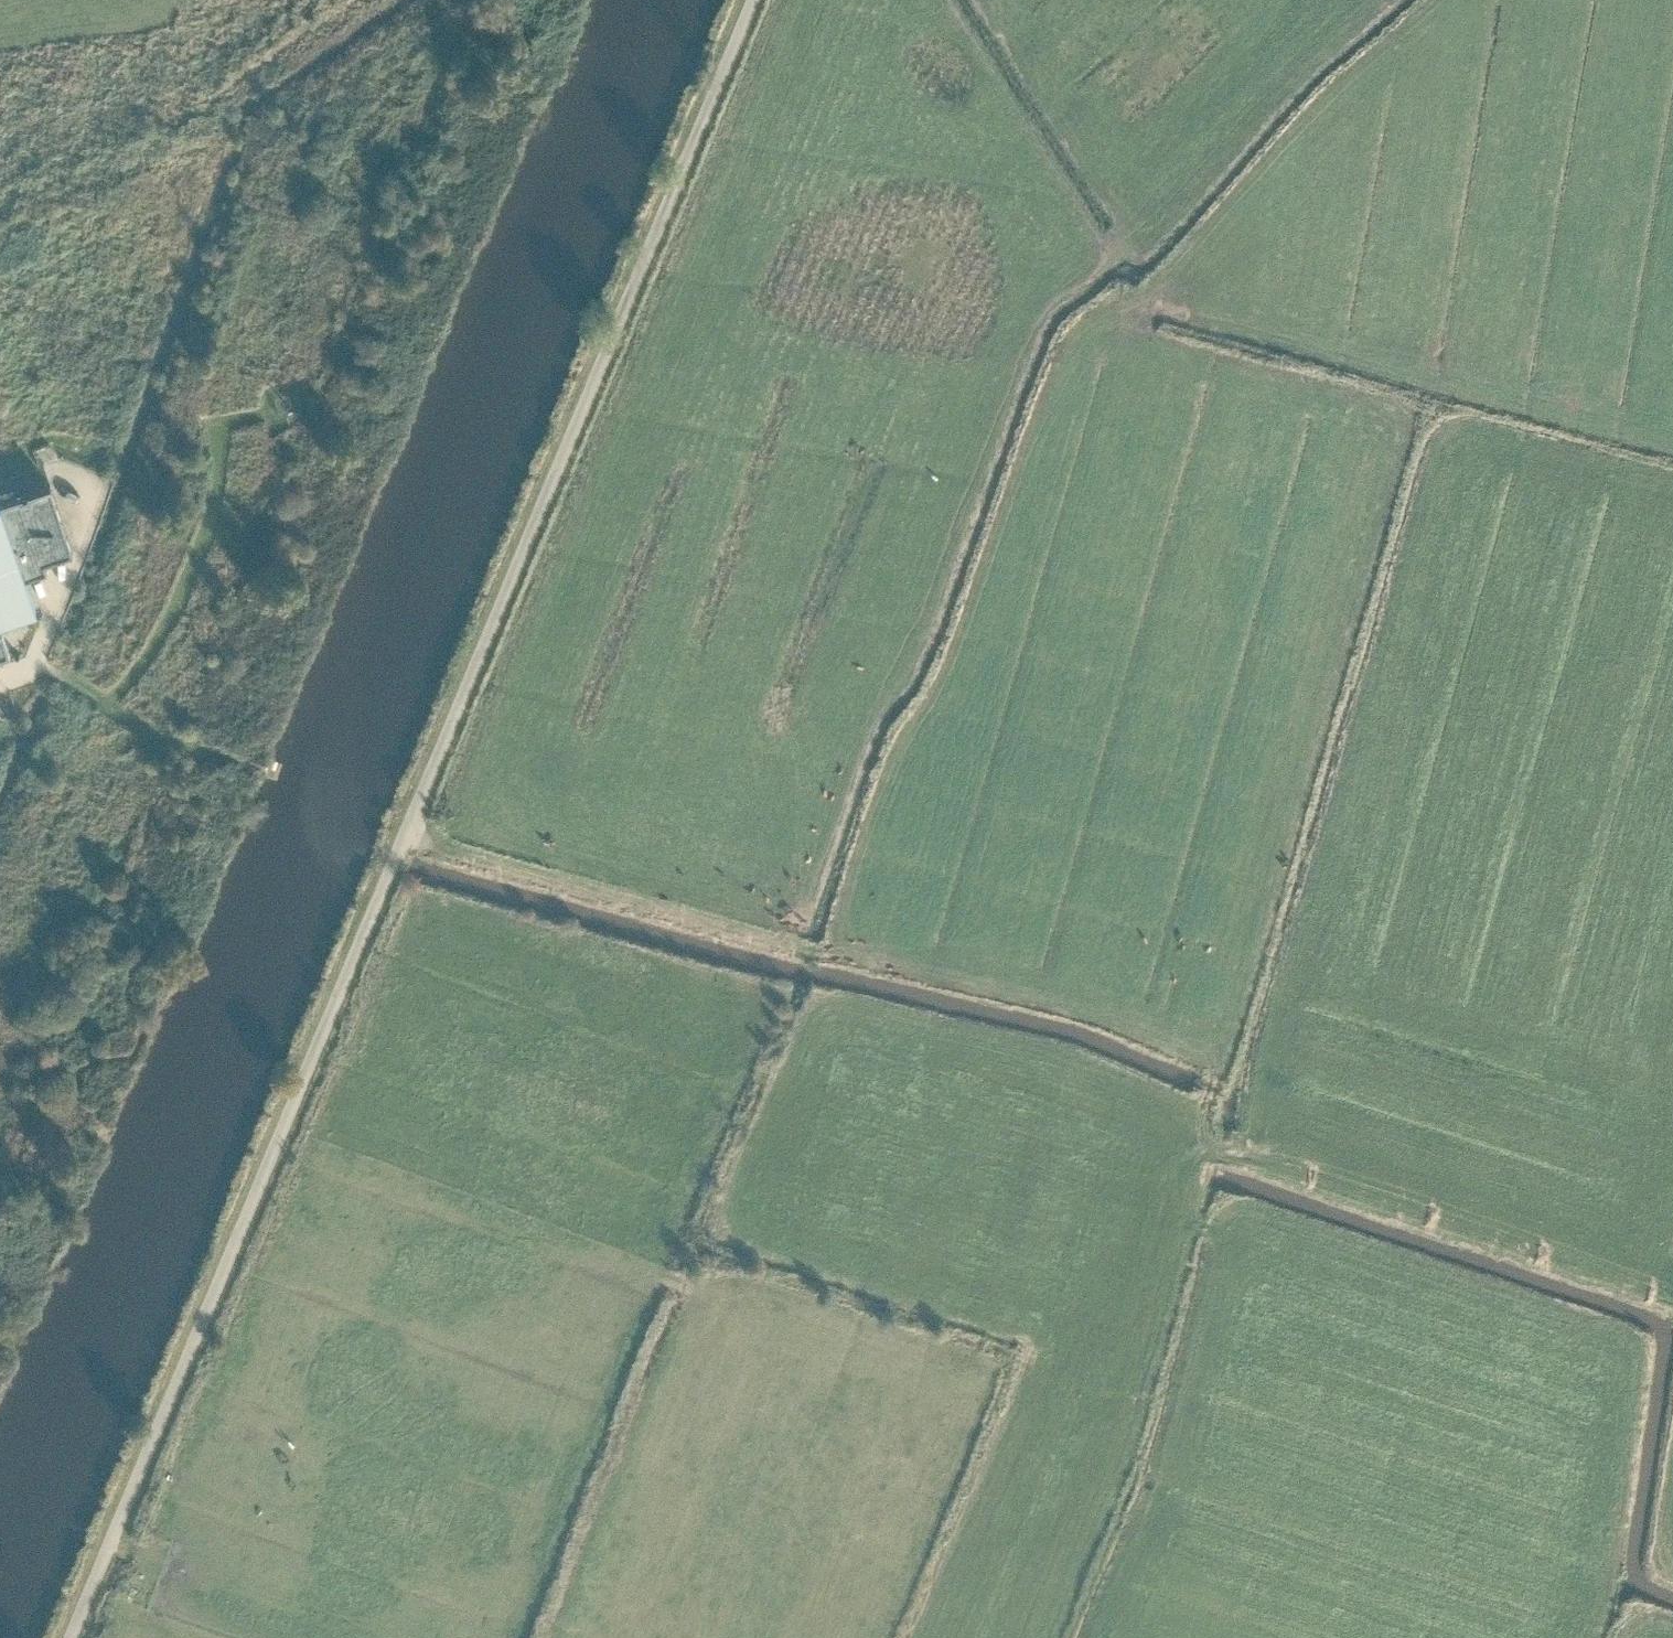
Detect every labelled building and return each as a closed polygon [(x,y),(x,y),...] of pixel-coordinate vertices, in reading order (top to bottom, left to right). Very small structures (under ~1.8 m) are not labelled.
[(38,554),(57,548),(55,542),(69,537),(50,476),(17,487),(38,554)] [(23,636),(13,606),(51,594),(38,554),(17,487),(0,492),(0,643),(23,636)]
